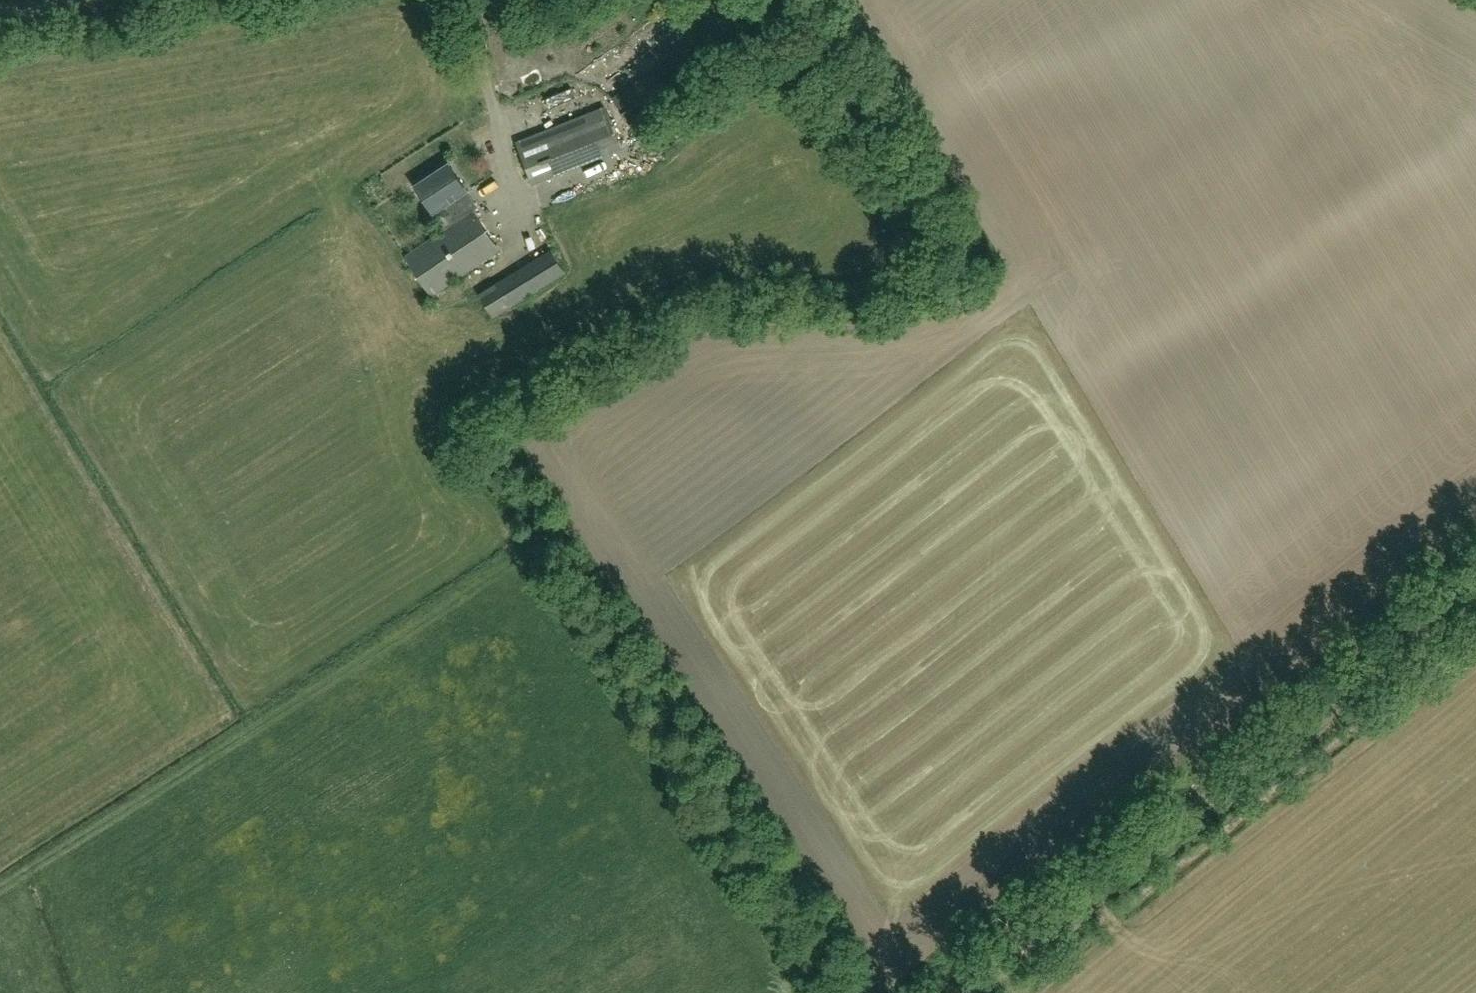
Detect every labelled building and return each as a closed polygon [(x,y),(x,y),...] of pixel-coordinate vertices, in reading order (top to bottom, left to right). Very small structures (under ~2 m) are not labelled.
[(655,72),(613,98),(633,130),(675,103),(655,72)] [(605,107),(517,142),(534,184),(622,149),(605,107)] [(478,208),(467,191),(448,163),(415,185),(434,214),(447,205),(458,222),(406,257),(432,296),(500,251),(473,212),(478,208)] [(495,317),(509,308),(566,274),(551,250),(480,293),(495,317)]
